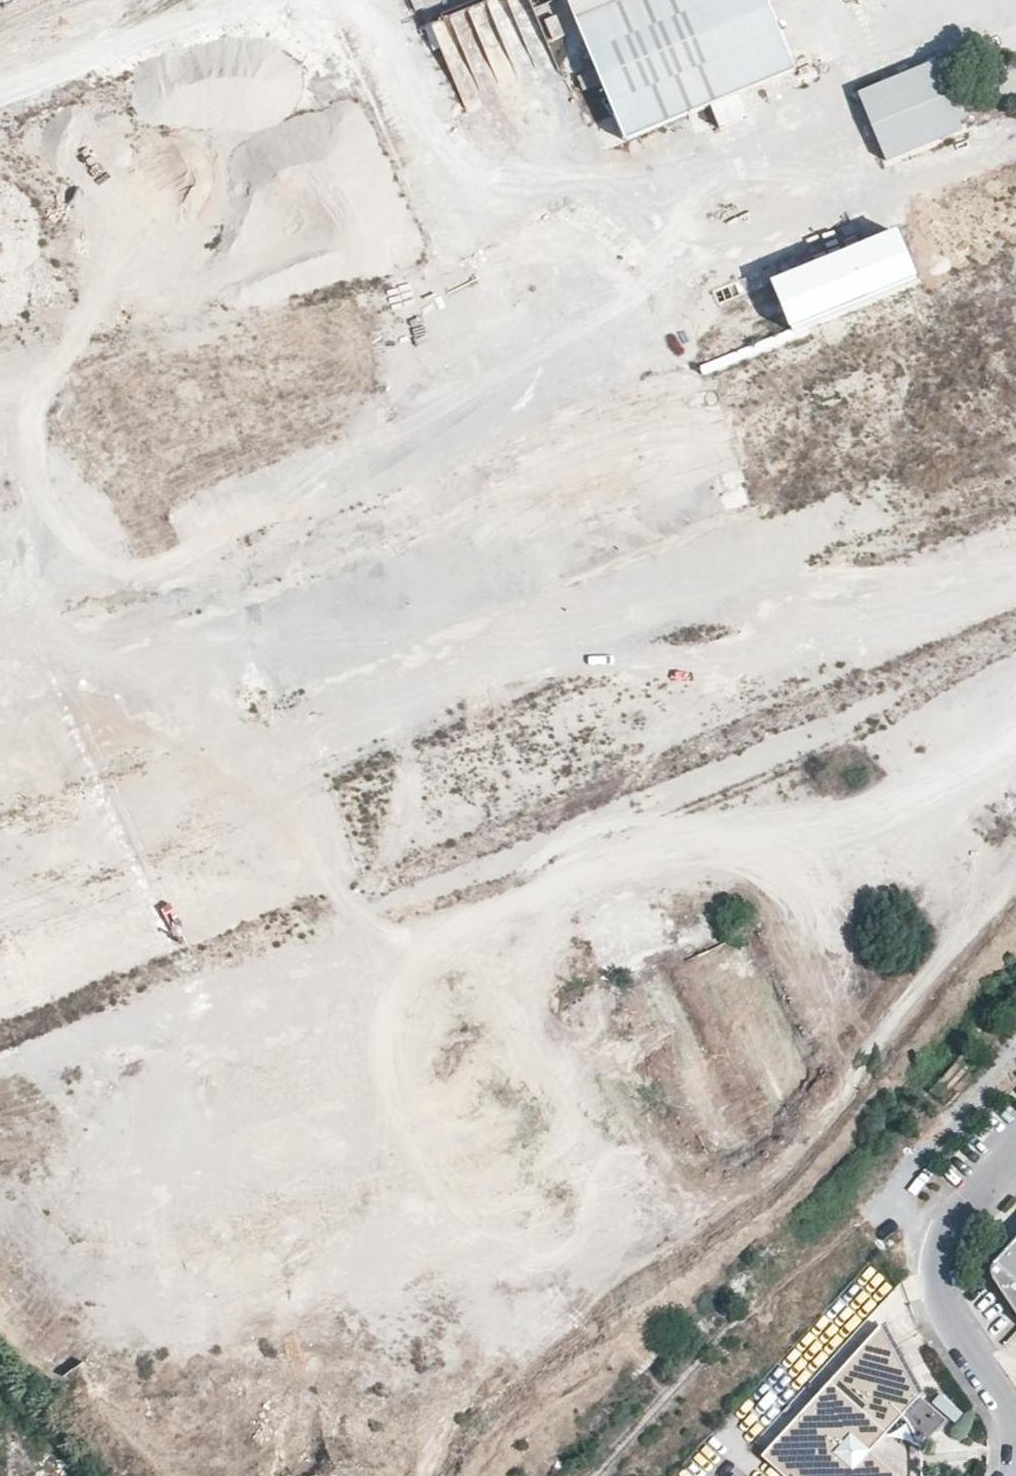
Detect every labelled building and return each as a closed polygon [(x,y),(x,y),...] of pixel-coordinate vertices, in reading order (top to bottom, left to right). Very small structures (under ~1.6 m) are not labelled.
[(599,70),(604,85),(627,139),(795,69),(768,0),(570,0),(599,70)] [(559,17),(547,22),(554,40),(566,36),(559,17)] [(565,66),(580,67),(581,50),(566,50),(565,66)] [(938,63),(858,93),(884,162),(964,132),(938,63)] [(604,85),(599,70),(580,77),(587,91),(604,85)] [(930,243),(1015,210),(1015,170),(940,199),(946,213),(922,222),(930,243)] [(0,220),(0,369),(54,347),(0,220)] [(788,332),(890,295),(885,281),(906,273),(894,239),(771,283),(788,332)] [(1000,1262),(999,1266),(999,1274),(1015,1301),(1015,1245),(1000,1262)] [(770,1450),(798,1475),(910,1475),(876,1445),(927,1392),(886,1327),(770,1450)] [(933,1407),(954,1421),(961,1410),(940,1396),(933,1407)]
